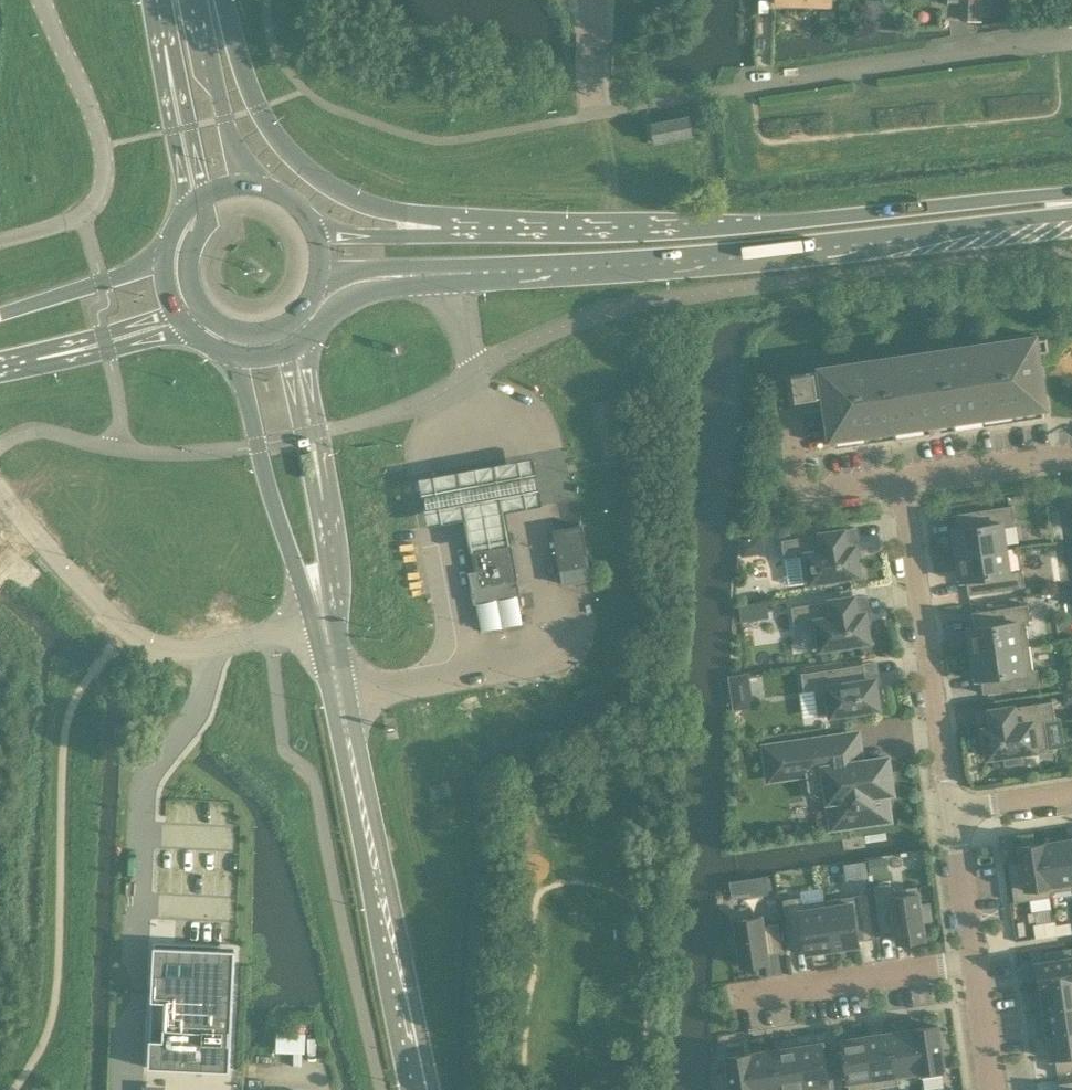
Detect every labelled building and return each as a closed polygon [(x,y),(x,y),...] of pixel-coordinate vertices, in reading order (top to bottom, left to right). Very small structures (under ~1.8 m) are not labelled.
[(980,21),(980,5),(961,6),(960,20),(980,21)] [(656,18),(671,18),(672,7),(656,6),(656,18)] [(656,123),(652,124),(655,142),(692,135),(689,117),(686,117),(656,123)] [(1043,417),(1034,353),(1047,351),(1045,338),(790,376),(794,401),(808,399),(809,405),(827,403),(834,448),(1043,417)] [(471,556),(515,547),(509,518),(543,511),(533,462),(420,484),(429,533),(465,526),(471,556)] [(952,541),(954,556),(1005,548),(1001,524),(1014,522),(1011,506),(955,514),(957,529),(953,530),(955,541),(952,541)] [(591,579),(581,525),(553,530),(563,584),(591,579)] [(783,559),(784,559),(788,586),(803,583),(826,580),(826,584),(843,581),(842,577),(858,575),(854,547),(845,548),(842,531),(794,538),(780,540),(783,559)] [(476,570),(476,571),(469,572),(475,603),(520,595),(518,581),(511,544),(510,538),(503,539),(471,545),(476,570)] [(1009,573),(1005,548),(954,556),(956,571),(959,570),(961,581),(965,581),(967,595),(1024,587),(1021,571),(1009,573)] [(864,613),(855,615),(852,598),(790,607),(793,626),(809,623),(813,650),(836,646),(836,650),(853,648),(852,644),(868,642),(864,613)] [(967,640),(969,655),(1028,646),(1025,622),(1029,621),(1027,605),(970,613),(972,628),(968,628),(970,639),(967,640)] [(974,669),(976,680),(980,680),(982,694),(1038,686),(1036,670),(1032,670),(1028,646),(969,655),(971,669),(974,669)] [(874,680),(865,681),(862,664),(800,674),(803,692),(814,691),(818,717),(846,713),(846,717),(863,714),(862,711),(878,708),(874,680)] [(749,672),(727,676),(730,694),(752,691),(749,672)] [(1021,763),(1020,753),(1048,749),(1044,722),(1054,720),(1051,702),(989,711),(992,728),(983,729),(987,758),(1003,755),(1005,766),(1021,763)] [(805,773),(807,789),(808,791),(808,793),(810,795),(811,797),(813,799),(815,800),(817,801),(819,801),(821,801),(829,801),(833,827),(888,819),(884,792),(889,792),(889,793),(890,793),(885,759),(884,759),(884,760),(852,765),(848,736),(765,748),(769,779),(805,773)] [(1044,843),(1051,891),(1071,888),(1071,870),(1068,840),(1044,843)] [(1021,861),(1009,863),(1015,901),(1052,896),(1051,891),(1044,843),(1019,847),(1021,861)] [(890,884),(875,887),(882,937),(883,937),(898,935),(899,941),(924,937),(922,923),(933,922),(930,902),(918,904),(916,891),(916,886),(892,890),(891,884),(890,884)] [(866,894),(825,900),(832,947),(858,943),(858,940),(873,938),(866,894)] [(800,898),(784,900),(792,951),(806,949),(806,951),(832,947),(825,900),(801,904),(800,898)] [(738,933),(731,934),(734,950),(740,949),(742,965),(766,961),(765,954),(782,952),(778,924),(762,926),(760,915),(735,918),(738,933)] [(1056,921),(1034,924),(1036,938),(1057,935),(1056,924),(1056,921)] [(1070,922),(1056,924),(1057,935),(1071,933),(1070,922)] [(154,946),(147,1067),(229,1072),(236,951),(154,946)] [(1037,962),(1041,987),(1071,982),(1071,948),(1046,952),(1047,961),(1037,962)] [(1041,987),(1041,989),(1044,1010),(1071,1006),(1071,982),(1041,987)] [(1044,1010),(1045,1018),(1047,1034),(1071,1031),(1071,1006),(1044,1010)] [(937,1025),(913,1028),(919,1072),(920,1078),(944,1074),(944,1068),(941,1054),(948,1053),(946,1035),(939,1036),(937,1025)] [(913,1028),(888,1032),(895,1076),(919,1072),(913,1028)] [(1047,1034),(1049,1046),(1051,1058),(1056,1057),(1058,1073),(1071,1071),(1071,1031),(1047,1034)] [(888,1032),(864,1036),(871,1080),(873,1088),(897,1084),(895,1076),(888,1032)] [(840,1040),(847,1084),(848,1089),(857,1089),(873,1088),(871,1080),(864,1036),(840,1040)] [(799,1046),(805,1089),(829,1089),(829,1086),(823,1043),(799,1046)] [(775,1049),(781,1089),(805,1089),(799,1046),(775,1049)] [(751,1053),(756,1089),(781,1089),(775,1049),(751,1053)] [(716,1073),(718,1089),(756,1089),(751,1053),(727,1056),(729,1072),(716,1073)] [(1059,1083),(1060,1089),(1071,1089),(1071,1081),(1059,1083)]
